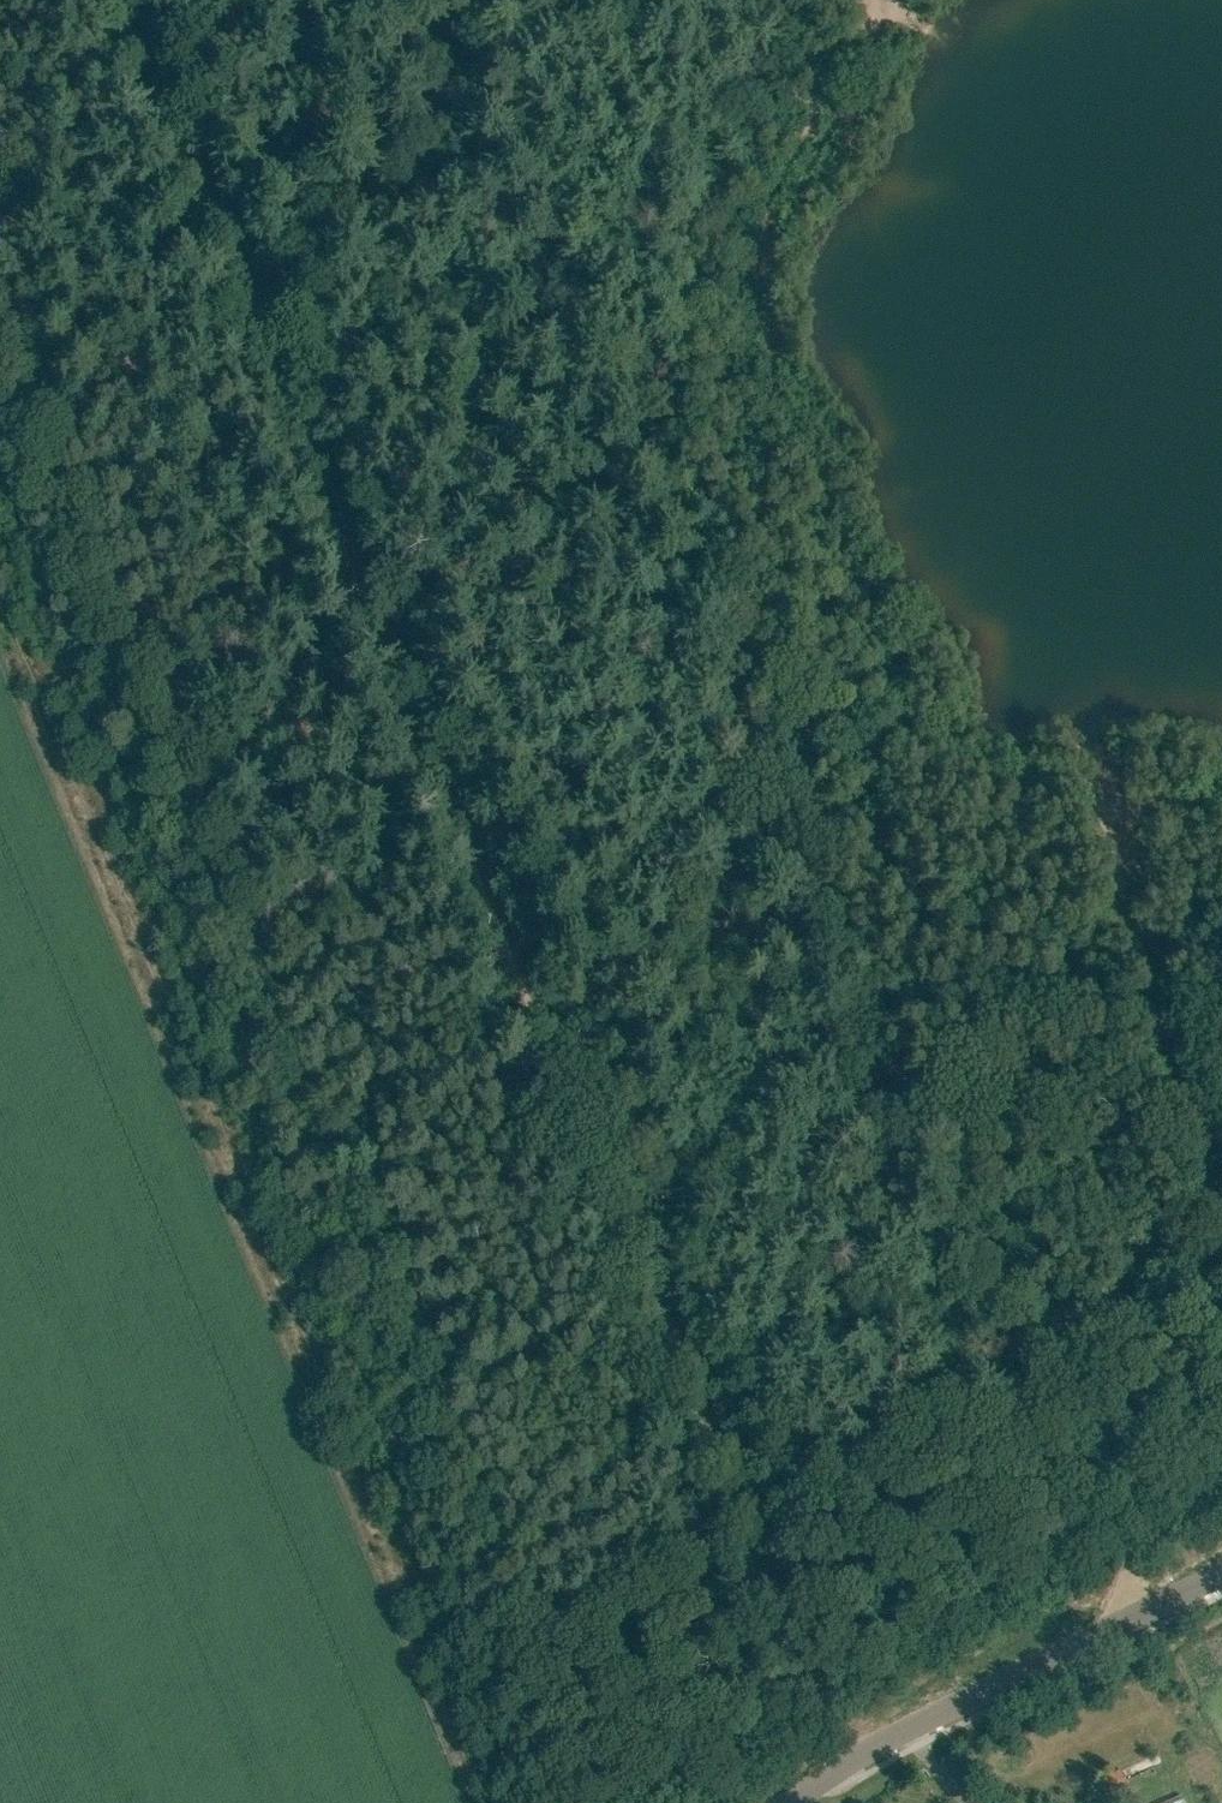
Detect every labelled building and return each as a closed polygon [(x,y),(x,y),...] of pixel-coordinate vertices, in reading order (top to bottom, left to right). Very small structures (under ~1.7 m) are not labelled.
[(1130,1792),(1122,1773),(1105,1781),(1113,1800),(1130,1792)]
